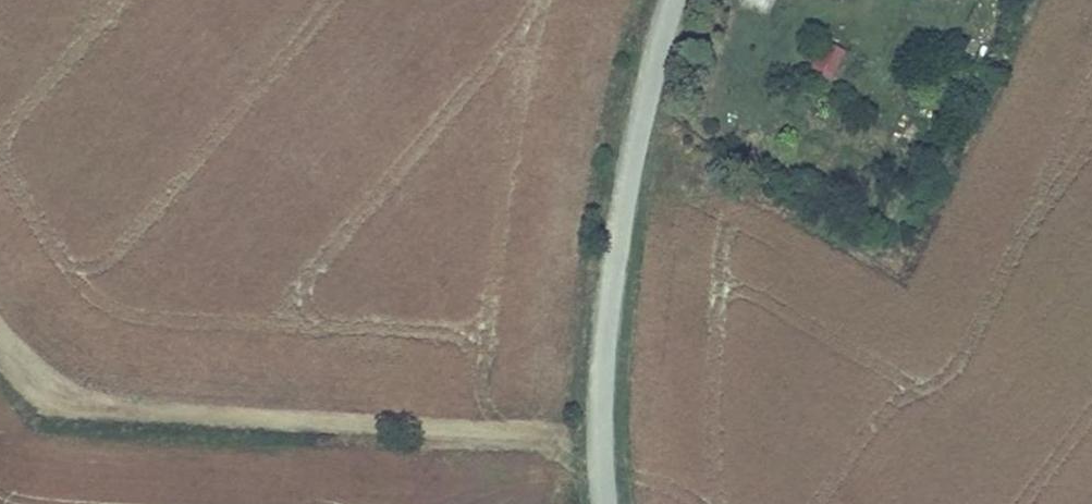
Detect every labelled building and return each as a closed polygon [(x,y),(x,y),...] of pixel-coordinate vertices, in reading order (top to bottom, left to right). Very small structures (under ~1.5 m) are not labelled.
[(806,70),(829,83),(846,51),(823,38),(806,70)]
